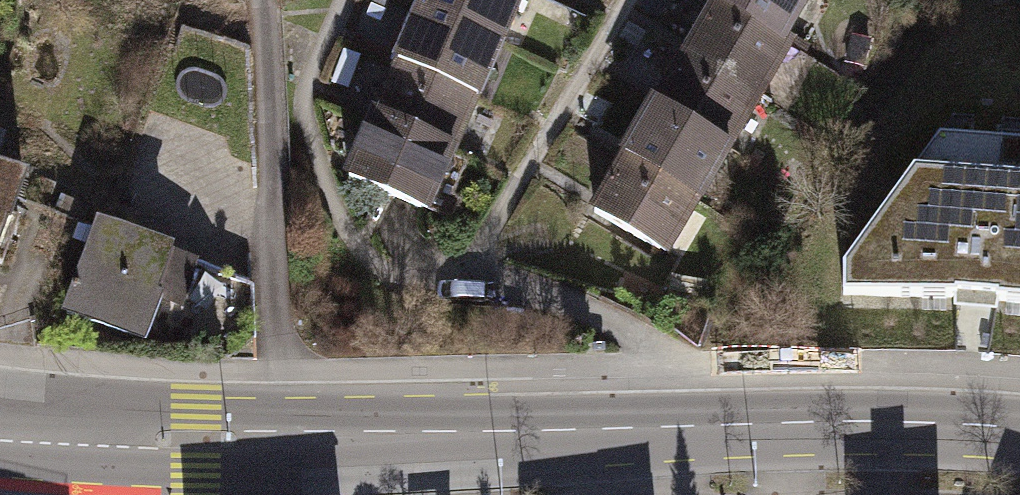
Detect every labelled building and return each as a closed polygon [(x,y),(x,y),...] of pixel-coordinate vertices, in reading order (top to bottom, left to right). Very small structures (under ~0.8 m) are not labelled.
[(497,43),(519,0),(424,0),(419,11),(497,43)] [(757,97),(789,41),(716,0),(715,0),(688,57),(757,97)] [(789,41),(812,0),(716,0),(789,41)] [(396,65),(474,97),(497,43),(419,11),(396,65)] [(655,107),(726,149),(757,97),(688,57),(655,107)] [(371,124),(449,156),(474,97),(396,65),(371,124)] [(627,157),(696,203),(726,149),(655,107),(627,157)] [(449,156),(371,124),(349,175),(427,208),(449,156)] [(845,273),(843,300),(951,301),(1019,308),(1019,153),(940,147),(845,273)] [(696,203),(627,157),(594,210),(668,252),(696,203)] [(3,259),(18,215),(7,212),(19,176),(0,169),(0,258),(3,259)] [(96,225),(61,312),(145,341),(160,298),(247,327),(249,282),(96,225)]
